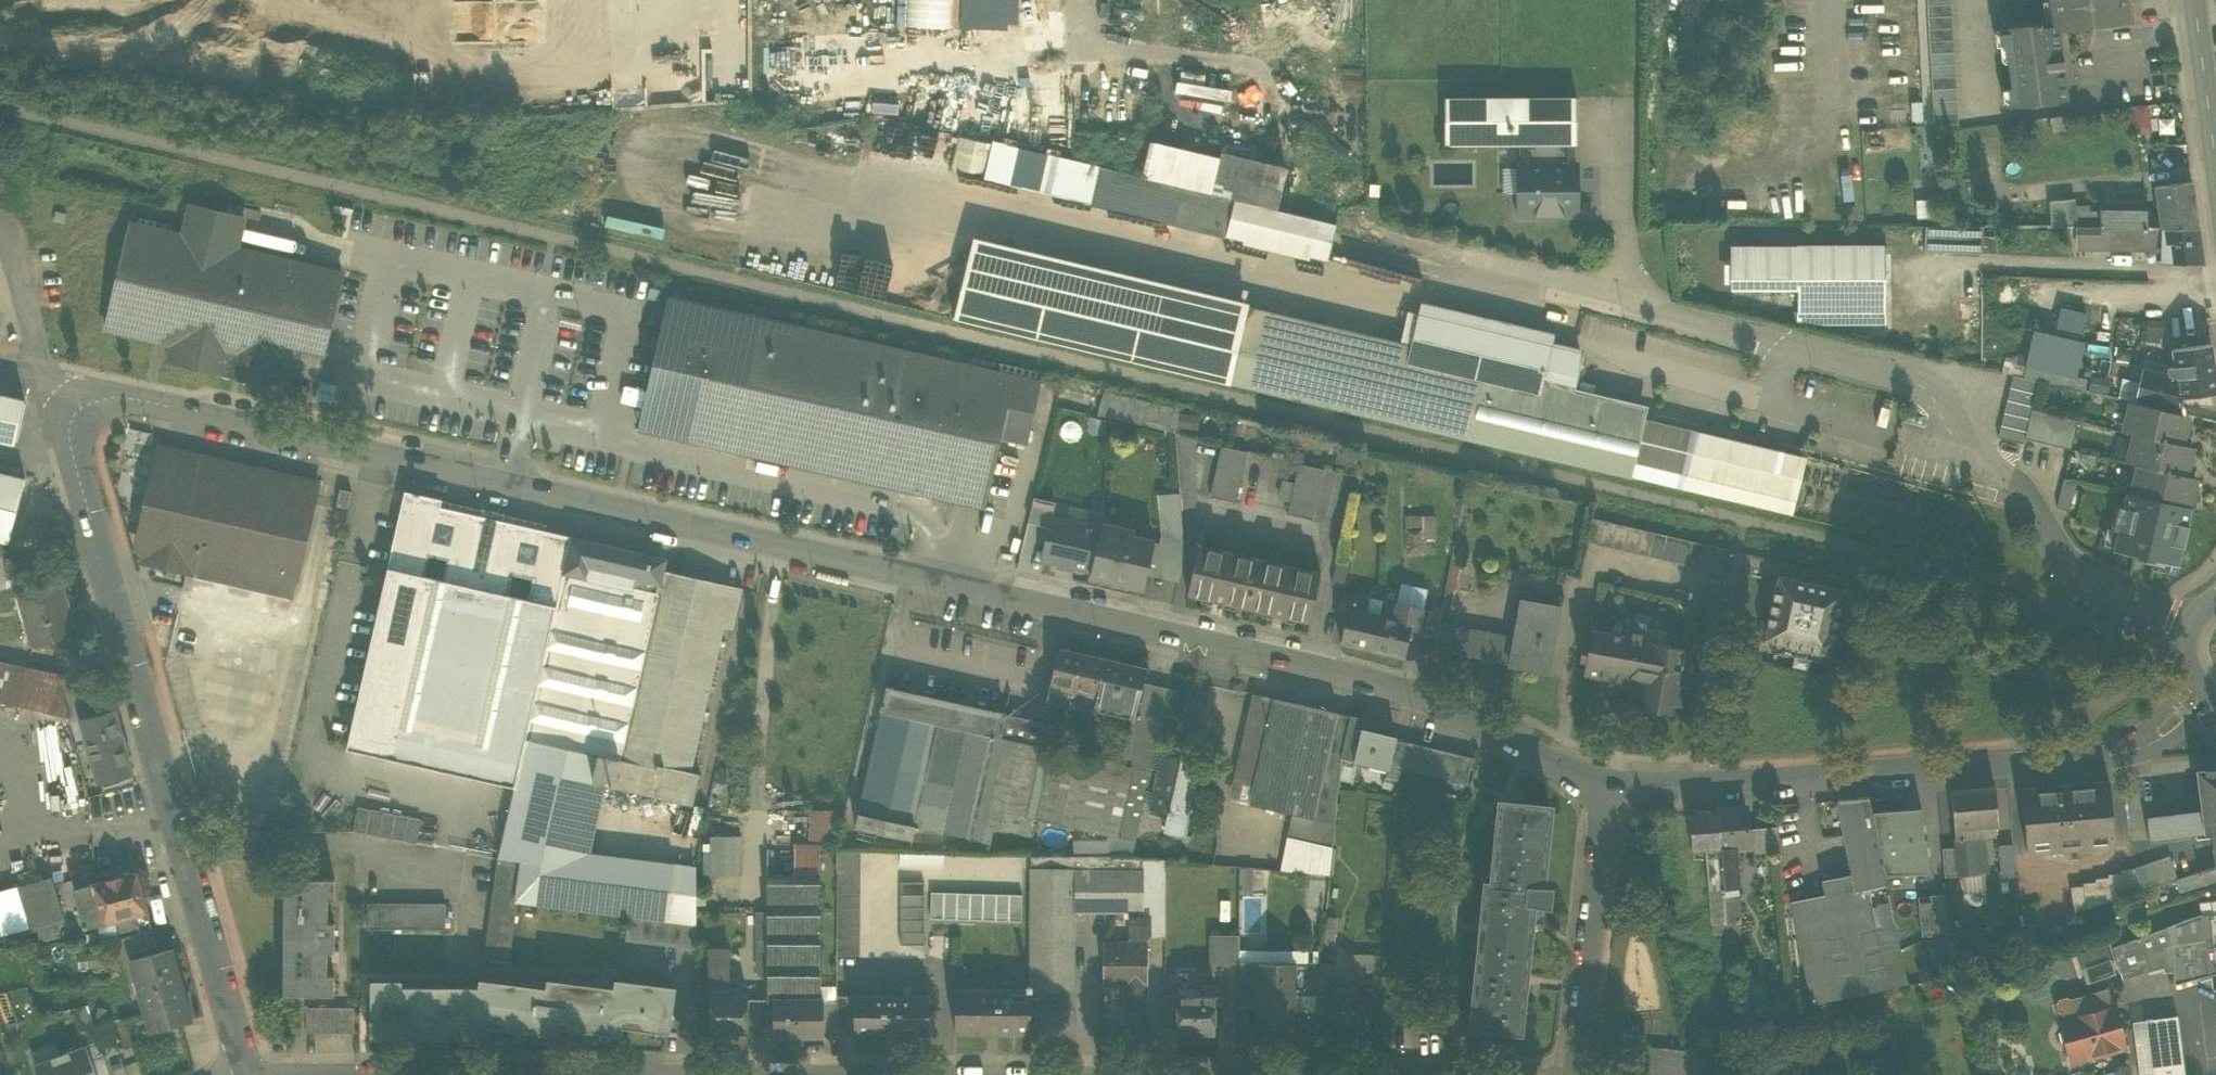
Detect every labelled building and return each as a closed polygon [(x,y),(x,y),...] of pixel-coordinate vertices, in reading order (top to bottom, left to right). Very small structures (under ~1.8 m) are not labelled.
[(737,8),(749,8),(749,0),(737,0),(737,8)] [(896,25),(905,25),(906,0),(897,0),(896,25)] [(905,25),(952,26),(953,0),(906,0),(905,25)] [(964,27),(965,0),(953,0),(952,26),(964,27)] [(964,27),(1018,21),(1018,0),(965,0),(964,27)] [(1033,14),(1060,15),(1060,0),(1034,0),(1033,14)] [(1934,125),(1958,124),(1951,0),(1927,0),(1934,125)] [(2011,107),(2067,100),(2063,69),(2064,69),(2062,56),(2061,56),(2057,29),(2053,1),(2053,0),(2052,0),(2041,2),(2045,27),(2041,28),(2040,23),(2000,28),(2003,47),(2006,47),(2011,88),(2008,88),(2011,107)] [(2057,29),(2126,20),(2124,0),(2053,0),(2053,1),(2057,29)] [(1210,73),(1210,74),(1177,69),(1173,91),(1227,100),(1231,76),(1210,73)] [(1445,145),(1524,145),(1571,144),(1577,144),(1577,97),(1445,97),(1445,145)] [(2135,134),(2150,132),(2147,103),(2132,104),(2135,134)] [(2050,118),(2052,132),(2066,130),(2065,116),(2050,118)] [(1239,201),(1235,200),(1098,167),(1007,145),(993,142),(985,178),(1090,203),(1227,236),(1227,234),(1328,258),(1336,224),(1292,213),(1275,209),(1239,201)] [(1145,173),(1277,204),(1285,167),(1222,152),(1220,159),(1151,143),(1145,173)] [(1571,166),(1571,144),(1524,145),(1524,166),(1571,166)] [(745,188),(748,155),(724,153),(723,163),(709,162),(706,184),(745,188)] [(1517,217),(1534,216),(1534,213),(1576,213),(1576,166),(1571,166),(1524,166),(1520,166),(1520,194),(1517,194),(1517,217)] [(2090,211),(2100,227),(2161,228),(2198,228),(2192,181),(2155,186),(2159,217),(2149,217),(2149,211),(2090,211)] [(1915,199),(1915,214),(1931,214),(1931,199),(1915,199)] [(2058,227),(2078,227),(2077,226),(2075,205),(2075,199),(2055,200),(2058,226),(2058,227)] [(2086,227),(2100,227),(2090,211),(2089,204),(2075,205),(2077,226),(2078,227),(2086,227)] [(290,372),(307,376),(324,304),(335,306),(343,273),(237,248),(244,218),(191,205),(184,235),(132,223),(107,329),(172,344),(168,361),(286,389),(290,372)] [(1924,251),(1982,253),(1983,226),(1925,226),(1924,251)] [(2085,247),(2100,247),(2100,227),(2086,227),(2085,247)] [(2162,248),(2163,243),(2161,243),(2161,228),(2100,227),(2100,247),(2162,248)] [(2198,228),(2161,228),(2161,243),(2163,243),(2168,244),(2167,261),(2202,262),(2198,228)] [(1241,323),(1245,305),(1246,301),(973,236),(967,258),(1241,323)] [(1732,289),(1797,289),(1797,247),(1731,246),(1732,289)] [(1885,247),(1797,247),(1797,289),(1797,311),(1885,311),(1885,247)] [(1369,295),(1390,301),(1399,272),(1348,256),(1344,268),(1375,278),(1369,295)] [(953,318),(1227,383),(1241,323),(967,258),(953,318)] [(655,433),(686,300),(669,296),(638,429),(655,433)] [(1006,416),(1001,436),(1027,442),(1041,380),(686,300),(655,433),(952,500),(973,408),(1006,416)] [(1424,301),(1421,314),(1552,346),(1554,333),(1424,301)] [(318,379),(335,306),(324,304),(307,376),(318,379)] [(1245,305),(1241,323),(1409,363),(1414,345),(1245,305)] [(2051,383),(2084,391),(2087,379),(2076,377),(2084,342),(2079,341),(2086,313),(2061,307),(2054,334),(2034,330),(2023,376),(2039,380),(2051,383)] [(1885,311),(1797,311),(1797,324),(1885,324),(1885,311)] [(559,325),(580,330),(583,319),(561,314),(559,325)] [(1414,345),(1409,363),(1538,394),(1569,401),(1572,387),(1580,352),(1552,346),(1421,314),(1414,345)] [(2162,319),(2145,317),(2143,339),(2160,340),(2162,319)] [(1409,363),(1241,323),(1227,383),(1524,453),(1538,394),(1409,363)] [(2175,366),(2180,398),(2181,398),(2215,393),(2215,386),(2210,344),(2173,349),(2175,366)] [(2183,414),(2181,398),(2180,398),(2175,366),(2168,367),(2169,374),(2142,368),(2133,402),(2183,414)] [(1998,438),(2023,444),(2038,381),(2013,375),(1998,438)] [(1098,415),(1175,432),(1173,402),(1105,386),(1098,415)] [(1569,401),(1538,394),(1524,453),(1604,472),(1618,412),(1604,409),(1594,393),(1572,387),(1569,401)] [(1648,405),(1594,393),(1604,409),(1618,412),(1644,419),(1648,405)] [(15,444),(25,400),(0,394),(0,440),(15,444)] [(2187,415),(2183,414),(2133,402),(2131,402),(2124,431),(2135,434),(2180,445),(2187,415)] [(973,408),(952,500),(985,508),(1001,436),(1006,416),(973,408)] [(2077,421),(2062,417),(2047,413),(2031,410),(2025,438),(2040,442),(2055,445),(2071,449),(2077,421)] [(1644,419),(1618,412),(1604,472),(1630,478),(1644,419)] [(1090,433),(1101,435),(1102,421),(1091,418),(1090,433)] [(1805,457),(1644,419),(1630,478),(1791,516),(1805,457)] [(2191,447),(2180,445),(2135,434),(2128,462),(2138,465),(2184,476),(2191,447)] [(193,573),(293,595),(319,483),(159,447),(141,523),(148,524),(143,544),(158,548),(156,554),(196,563),(193,573)] [(1210,497),(1235,503),(1247,453),(1222,447),(1210,497)] [(1287,514),(1312,519),(1323,470),(1298,464),(1287,514)] [(2195,478),(2184,476),(2138,465),(2132,493),(2188,507),(2195,478)] [(0,472),(0,540),(9,543),(25,479),(26,479),(3,473),(0,472)] [(1277,496),(1288,497),(1291,479),(1280,478),(1277,496)] [(2057,508),(2069,511),(2076,481),(2064,478),(2063,481),(2059,497),(2057,508)] [(337,506),(348,508),(351,492),(340,490),(337,506)] [(389,563),(388,567),(557,606),(572,538),(572,537),(545,530),(441,506),(442,501),(442,499),(405,491),(389,563)] [(2192,507),(2188,507),(2132,493),(2125,492),(2125,493),(2112,550),(2135,556),(2134,558),(2154,563),(2155,560),(2178,566),(2183,547),(2188,526),(2192,507)] [(1163,536),(1183,541),(1182,528),(1180,494),(1160,495),(1164,535),(1163,535),(1163,536)] [(1028,523),(1049,528),(1051,519),(1055,502),(1034,497),(1028,523)] [(546,524),(442,501),(441,506),(545,530),(546,524)] [(1069,505),(1065,522),(1086,527),(1090,510),(1069,505)] [(1405,515),(1405,527),(1423,527),(1422,516),(1405,515)] [(1586,543),(1649,557),(1655,533),(1592,518),(1586,543)] [(1092,569),(1100,530),(1086,527),(1065,522),(1051,519),(1049,528),(1043,557),(1058,561),(1058,564),(1075,568),(1076,565),(1092,569)] [(1424,553),(1423,527),(1405,527),(1406,554),(1424,553)] [(1090,575),(1144,588),(1147,573),(1150,560),(1155,541),(1101,529),(1100,530),(1092,569),(1090,575)] [(1730,550),(1655,533),(1649,557),(1724,575),(1730,550)] [(1166,577),(1179,580),(1184,555),(1183,541),(1163,536),(1162,536),(1161,543),(1157,562),(1169,564),(1166,577)] [(666,559),(572,538),(557,606),(516,786),(500,857),(523,861),(518,900),(630,915),(696,923),(696,902),(696,867),(590,854),(606,785),(694,805),(701,774),(690,772),(723,627),(734,629),(743,589),(663,571),(665,560),(666,559)] [(1155,541),(1150,560),(1157,562),(1161,543),(1155,541)] [(1189,593),(1309,621),(1320,574),(1199,547),(1189,593)] [(1169,564),(1157,562),(1150,560),(1147,573),(1166,577),(1169,564)] [(1332,584),(1343,586),(1348,564),(1337,561),(1332,584)] [(516,786),(557,606),(388,567),(388,569),(347,748),(516,786)] [(187,574),(170,650),(268,672),(285,597),(187,574)] [(1821,654),(1830,656),(1845,591),(1778,575),(1763,640),(1772,642),(1821,654)] [(32,644),(33,645),(76,633),(61,580),(18,592),(18,593),(23,591),(38,642),(32,644)] [(1380,613),(1393,616),(1396,603),(1399,590),(1383,587),(1383,600),(1380,613)] [(1425,596),(1399,590),(1396,603),(1422,609),(1425,596)] [(18,593),(32,644),(38,642),(23,591),(18,593)] [(1338,610),(1347,612),(1348,606),(1366,610),(1369,597),(1343,591),(1338,610)] [(1383,600),(1369,597),(1366,610),(1380,613),(1383,600)] [(1520,599),(1513,638),(1509,662),(1509,664),(1548,671),(1559,606),(1520,599)] [(1396,603),(1393,616),(1411,620),(1410,627),(1418,629),(1422,609),(1396,603)] [(1380,613),(1366,610),(1348,606),(1347,612),(1340,642),(1372,649),(1380,613)] [(1423,634),(1436,636),(1437,628),(1440,613),(1428,611),(1423,634)] [(1403,656),(1410,627),(1411,620),(1393,616),(1380,613),(1372,649),(1403,656)] [(1443,629),(1437,628),(1436,636),(1433,647),(1481,657),(1486,633),(1443,625),(1443,629)] [(1636,708),(1669,714),(1671,705),(1679,706),(1689,649),(1648,642),(1650,632),(1625,627),(1623,637),(1591,631),(1588,647),(1582,646),(1580,659),(1586,660),(1583,674),(1608,678),(1608,682),(1629,686),(1631,676),(1641,678),(1636,708)] [(1500,635),(1486,633),(1481,657),(1495,659),(1500,635)] [(1495,659),(1509,662),(1513,638),(1500,635),(1495,659)] [(1821,654),(1772,642),(1770,649),(1819,660),(1821,654)] [(1050,685),(1074,690),(1082,655),(1058,649),(1050,685)] [(1082,655),(1074,690),(1097,696),(1105,660),(1082,655)] [(1146,670),(1105,660),(1097,696),(1096,702),(1136,712),(1143,683),(1146,670)] [(70,716),(59,673),(0,661),(0,700),(70,716)] [(70,716),(71,720),(80,718),(95,714),(86,679),(59,673),(70,716)] [(1127,743),(1157,749),(1171,689),(1143,683),(1136,712),(1134,720),(1133,719),(1127,743)] [(1070,705),(1074,690),(1050,685),(1047,699),(1070,705)] [(915,826),(969,838),(992,736),(999,738),(999,737),(1005,713),(886,687),(881,711),(881,712),(856,826),(913,839),(915,826)] [(1096,702),(1097,696),(1074,690),(1070,705),(1094,710),(1096,702)] [(1250,804),(1274,698),(1253,693),(1229,800),(1250,804)] [(1292,813),(1335,824),(1339,786),(1341,757),(1351,715),(1274,698),(1250,804),(1292,813)] [(1096,702),(1094,710),(1133,719),(1134,720),(1136,712),(1096,702)] [(80,718),(99,784),(135,774),(116,708),(95,714),(80,718)] [(999,737),(1049,748),(1055,723),(1005,713),(999,737)] [(1341,757),(1388,768),(1389,764),(1395,740),(1366,733),(1369,720),(1351,715),(1341,757)] [(1049,748),(999,737),(999,738),(992,736),(969,838),(990,843),(993,826),(1029,834),(1032,818),(1111,835),(1117,836),(1132,767),(1122,764),(1049,748)] [(1389,764),(1402,767),(1408,743),(1395,740),(1389,764)] [(1111,842),(1135,844),(1148,789),(1152,770),(1157,749),(1127,743),(1122,764),(1132,767),(1117,836),(1111,835),(1111,842)] [(1473,759),(1408,743),(1402,767),(1467,783),(1473,759)] [(1184,835),(1186,836),(1200,777),(1180,772),(1181,768),(1184,756),(1181,755),(1180,757),(1163,753),(1158,772),(1152,770),(1148,789),(1154,790),(1150,808),(1168,812),(1164,831),(1166,831),(1167,829),(1184,833),(1184,835)] [(2203,833),(2212,832),(2215,831),(2215,767),(2196,769),(2201,811),(2203,833)] [(1201,773),(1181,768),(1180,772),(1200,777),(1201,773)] [(2048,842),(2048,851),(2050,851),(2050,845),(2061,844),(2061,847),(2080,846),(2079,842),(2091,841),(2092,848),(2093,848),(2093,838),(2112,837),(2113,843),(2115,843),(2109,783),(2022,790),(2027,850),(2029,850),(2028,844),(2048,842)] [(1951,790),(1954,828),(1995,825),(1998,824),(1995,786),(1951,790)] [(1852,872),(1856,890),(1887,884),(1885,875),(1878,843),(1872,811),(1869,797),(1838,800),(1852,872)] [(1500,801),(1496,846),(1545,851),(1550,808),(1550,806),(1500,801)] [(353,832),(416,844),(421,820),(358,807),(353,832)] [(1921,807),(1872,811),(1878,843),(1926,839),(1926,838),(1924,838),(1921,807)] [(1717,810),(1720,849),(1734,848),(1748,847),(1746,829),(1744,808),(1717,810)] [(808,841),(834,841),(835,810),(809,810),(808,841)] [(1691,852),(1692,852),(1705,851),(1720,849),(1717,810),(1688,812),(1691,852)] [(2148,818),(2150,840),(2203,833),(2201,811),(2148,818)] [(1288,836),(1332,847),(1335,824),(1292,813),(1288,836)] [(1995,834),(1995,825),(1954,828),(1955,838),(1956,847),(1959,875),(1963,875),(1965,891),(1984,889),(1983,873),(1985,873),(1984,862),(1987,861),(1985,835),(1995,834)] [(1753,847),(1754,854),(1779,852),(1777,827),(1752,829),(1753,847)] [(710,875),(740,875),(740,836),(713,836),(710,844),(710,875)] [(1332,847),(1288,836),(1281,870),(1329,874),(1332,847)] [(1926,839),(1878,843),(1885,875),(1928,872),(1926,839)] [(1075,856),(1111,855),(1111,842),(1075,842),(1075,856)] [(1132,857),(1135,844),(1111,842),(1111,855),(1132,857)] [(1998,845),(2000,871),(2015,870),(2013,843),(1998,845)] [(1541,888),(1545,851),(1496,846),(1492,883),(1485,883),(1481,926),(1530,931),(1533,902),(1548,904),(1549,889),(1541,888)] [(1944,876),(1959,875),(1956,847),(1942,848),(1944,876)] [(1738,887),(1734,848),(1720,849),(1724,889),(1732,888),(1738,887)] [(794,849),(794,876),(820,876),(820,849),(794,849)] [(1720,849),(1705,851),(1705,859),(1708,890),(1724,889),(1720,849)] [(860,863),(860,851),(838,851),(838,863),(860,863)] [(1693,860),(1705,859),(1705,851),(1692,852),(1693,860)] [(922,865),(922,853),(900,853),(900,866),(922,865)] [(922,853),(922,865),(944,865),(944,853),(922,853)] [(1031,991),(1073,991),(1074,913),(1129,913),(1129,943),(1148,943),(1151,939),(1165,939),(1165,925),(1166,860),(1132,857),(1112,856),(1075,856),(1031,856),(1031,925),(1031,985),(1027,985),(1027,990),(1031,990),(1031,991)] [(486,960),(509,963),(518,900),(523,861),(500,857),(499,857),(486,960)] [(2167,858),(2134,869),(2137,893),(2174,880),(2167,858)] [(860,875),(860,863),(838,863),(838,874),(860,875)] [(2200,872),(2205,885),(2215,881),(2215,867),(2200,872)] [(2137,893),(2134,869),(2134,868),(2120,870),(2120,873),(2107,874),(2108,877),(2095,878),(2095,881),(2082,883),(2082,886),(2070,887),(2074,914),(2137,893)] [(85,929),(116,920),(148,912),(144,896),(148,895),(151,890),(147,872),(142,869),(137,871),(136,871),(136,872),(94,884),(94,883),(74,889),(85,929)] [(2015,870),(2000,871),(1999,871),(2000,881),(2015,879),(2015,870)] [(1797,921),(1796,924),(1812,1001),(1907,982),(1887,884),(1856,890),(1852,872),(1824,878),(1827,896),(1796,902),(1800,919),(1798,919),(1797,921)] [(2178,891),(2205,885),(2200,872),(2174,880),(2178,891)] [(860,886),(860,875),(838,874),(838,886),(860,886)] [(767,876),(768,912),(768,978),(768,1003),(774,1003),(774,1002),(820,1002),(820,876),(794,876),(767,876)] [(53,877),(19,886),(26,908),(33,931),(66,921),(53,877)] [(285,994),(335,995),(335,975),(328,975),(328,951),(335,951),(335,923),(328,923),(328,899),(335,899),(335,880),(285,880),(285,994)] [(900,895),(924,895),(924,883),(900,883),(900,895)] [(19,886),(7,890),(13,912),(26,908),(19,886)] [(860,898),(860,886),(838,886),(838,898),(860,898)] [(1732,888),(1724,889),(1708,890),(1711,923),(1727,922),(1735,921),(1732,888)] [(26,908),(13,912),(7,890),(0,892),(0,930),(1,932),(33,931),(26,908)] [(943,918),(944,892),(932,891),(931,918),(943,918)] [(957,919),(958,892),(944,892),(943,918),(957,919)] [(969,919),(970,893),(958,892),(957,919),(969,919)] [(982,919),(983,893),(970,893),(969,919),(982,919)] [(996,920),(997,894),(983,893),(982,919),(996,920)] [(1945,893),(1918,897),(1921,936),(1949,932),(1945,893)] [(1009,920),(1010,894),(997,894),(996,920),(1009,920)] [(1010,894),(1009,920),(1022,921),(1023,895),(1010,894)] [(900,908),(924,908),(924,895),(900,895),(900,908)] [(860,910),(860,898),(838,898),(837,910),(860,910)] [(2203,916),(2204,916),(2215,914),(2215,901),(2201,903),(2203,916)] [(367,930),(446,930),(446,904),(368,904),(367,930)] [(900,920),(924,920),(924,908),(900,908),(900,920)] [(860,921),(860,910),(837,910),(837,921),(860,921)] [(152,928),(148,912),(116,920),(121,937),(152,928)] [(763,978),(768,978),(768,912),(758,912),(758,973),(763,978)] [(2170,944),(2215,938),(2215,914),(2204,916),(2203,916),(2168,927),(2170,944)] [(627,939),(696,948),(696,936),(696,923),(630,915),(627,939)] [(900,933),(924,933),(924,920),(900,920),(900,933)] [(859,933),(860,921),(837,921),(837,933),(859,933)] [(1522,1005),(1530,931),(1481,926),(1471,1026),(1520,1031),(1520,1025),(1523,1025),(1525,1006),(1522,1005)] [(2165,972),(2173,971),(2170,944),(2168,927),(2112,947),(2123,979),(2163,967),(2165,972)] [(121,937),(126,955),(157,946),(152,928),(121,937)] [(859,945),(859,933),(837,933),(837,945),(859,945)] [(900,945),(924,945),(924,933),(900,933),(900,945)] [(1210,963),(1238,963),(1239,934),(1210,934),(1210,963)] [(2170,944),(2173,971),(2175,984),(2215,973),(2215,938),(2170,944)] [(1125,1012),(1146,1012),(1146,986),(1147,986),(1148,943),(1129,943),(1104,943),(1104,986),(1125,986),(1125,1012)] [(859,956),(859,945),(837,945),(837,956),(859,956)] [(2083,953),(2090,974),(2112,967),(2105,946),(2083,953)] [(710,1032),(748,1033),(748,996),(727,996),(727,989),(730,989),(730,949),(711,949),(711,996),(710,1032)] [(1241,950),(1241,964),(1259,964),(1294,964),(1318,964),(1318,949),(1241,950)] [(132,961),(151,1031),(163,1028),(192,1020),(173,950),(132,961)] [(104,951),(77,953),(78,968),(104,967),(104,951)] [(1353,972),(1379,972),(1381,955),(1353,954),(1353,972)] [(1241,1006),(1259,1006),(1259,964),(1241,964),(1241,1006)] [(1257,1043),(1294,1043),(1294,1014),(1294,995),(1294,964),(1259,964),(1259,1006),(1259,1008),(1257,1008),(1257,1043)] [(1294,964),(1294,995),(1318,995),(1319,989),(1321,964),(1318,964),(1294,964)] [(1334,964),(1321,964),(1319,989),(1329,989),(1331,989),(1334,964)] [(482,990),(468,988),(463,1029),(485,1032),(486,1024),(553,1032),(554,1023),(620,1032),(622,1023),(669,1030),(674,989),(618,982),(617,990),(550,982),(549,990),(483,981),(482,990)] [(462,1036),(463,1029),(468,988),(432,988),(430,988),(430,994),(401,994),(401,982),(375,982),(375,1019),(372,1019),(372,1025),(374,1025),(374,1035),(395,1035),(395,1031),(412,1031),(412,1035),(432,1035),(432,1031),(448,1031),(448,1036),(462,1036)] [(2061,1013),(2063,1019),(2111,1006),(2106,988),(2070,998),(2067,996),(2058,998),(2056,1002),(2058,1011),(2061,1013)] [(956,1034),(1031,1034),(1031,991),(1031,990),(1027,990),(956,989),(956,1034)] [(1329,989),(1319,989),(1318,995),(1316,1014),(1329,1015),(1329,989)] [(1328,1043),(1363,1044),(1364,989),(1331,989),(1329,989),(1329,1015),(1328,1043)] [(1165,1026),(1178,1026),(1178,991),(1165,991),(1165,1026)] [(1178,1034),(1216,1034),(1216,996),(1194,996),(1194,991),(1178,991),(1178,1026),(1178,1034)] [(1316,1014),(1318,995),(1294,995),(1294,1014),(1316,1014)] [(837,996),(837,1002),(837,1031),(855,1031),(855,996),(837,996)] [(855,1033),(930,1034),(930,997),(855,996),(855,1031),(855,1033)] [(774,1033),(824,1033),(824,1031),(825,1002),(820,1002),(774,1002),(774,1003),(774,1033)] [(824,1031),(837,1031),(837,1002),(825,1002),(824,1031)] [(2113,1005),(2111,1006),(2063,1019),(2071,1047),(2069,1051),(2072,1060),(2076,1062),(2085,1059),(2087,1056),(2124,1046),(2113,1005)] [(308,1032),(354,1033),(354,1008),(308,1008),(308,1032)] [(2153,1074),(2185,1074),(2177,1016),(2146,1020),(2153,1074)] [(98,1040),(86,1045),(97,1074),(111,1074),(98,1040)] [(1688,1074),(1715,1074),(1707,1042),(1682,1050),(1630,1044),(1628,1068),(1688,1074)] [(86,1045),(35,1064),(39,1074),(97,1074),(86,1045)] [(113,1074),(127,1074),(118,1052),(106,1056),(113,1074)]
